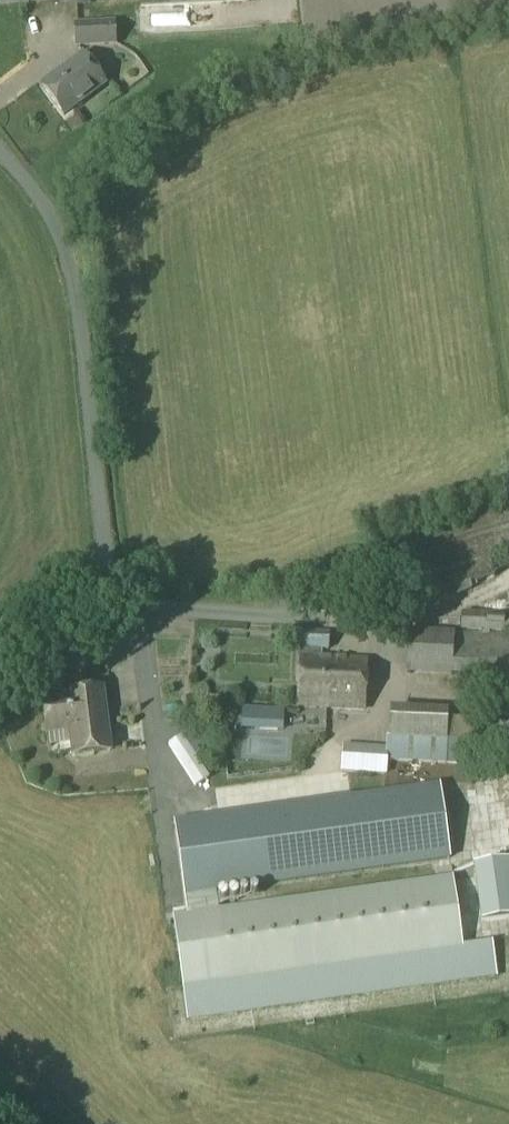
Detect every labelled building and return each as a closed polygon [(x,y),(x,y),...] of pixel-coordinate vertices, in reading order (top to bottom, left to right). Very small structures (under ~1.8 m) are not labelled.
[(162,24),(161,1),(132,2),(133,25),(162,24)] [(78,48),(116,43),(114,21),(76,25),(78,48)] [(65,114),(106,84),(84,55),(44,86),(65,114)] [(367,546),(380,592),(393,588),(401,615),(472,594),(470,586),(495,579),(490,560),(508,555),(508,505),(367,546)] [(462,612),(460,633),(407,634),(406,675),(464,677),(462,706),(508,708),(508,614),(462,612)] [(299,651),(329,653),(330,634),(300,633),(299,651)] [(297,708),(365,710),(367,661),(298,659),(297,708)] [(70,731),(73,757),(111,752),(102,690),(68,694),(68,698),(42,701),(47,734),(70,731)] [(282,733),(283,711),(241,709),(240,730),(282,733)] [(388,762),(472,767),(476,724),(448,722),(447,713),(390,711),(388,741),(386,749),(341,746),(340,772),(387,776),(388,762)] [(120,746),(142,735),(132,716),(110,728),(120,746)] [(256,736),(257,751),(275,751),(275,735),(256,736)] [(439,787),(175,825),(188,917),(206,915),(204,895),(449,860),(439,787)] [(174,919),(188,1019),(222,1015),(217,985),(462,950),(452,880),(206,915),(188,917),(174,919)]
